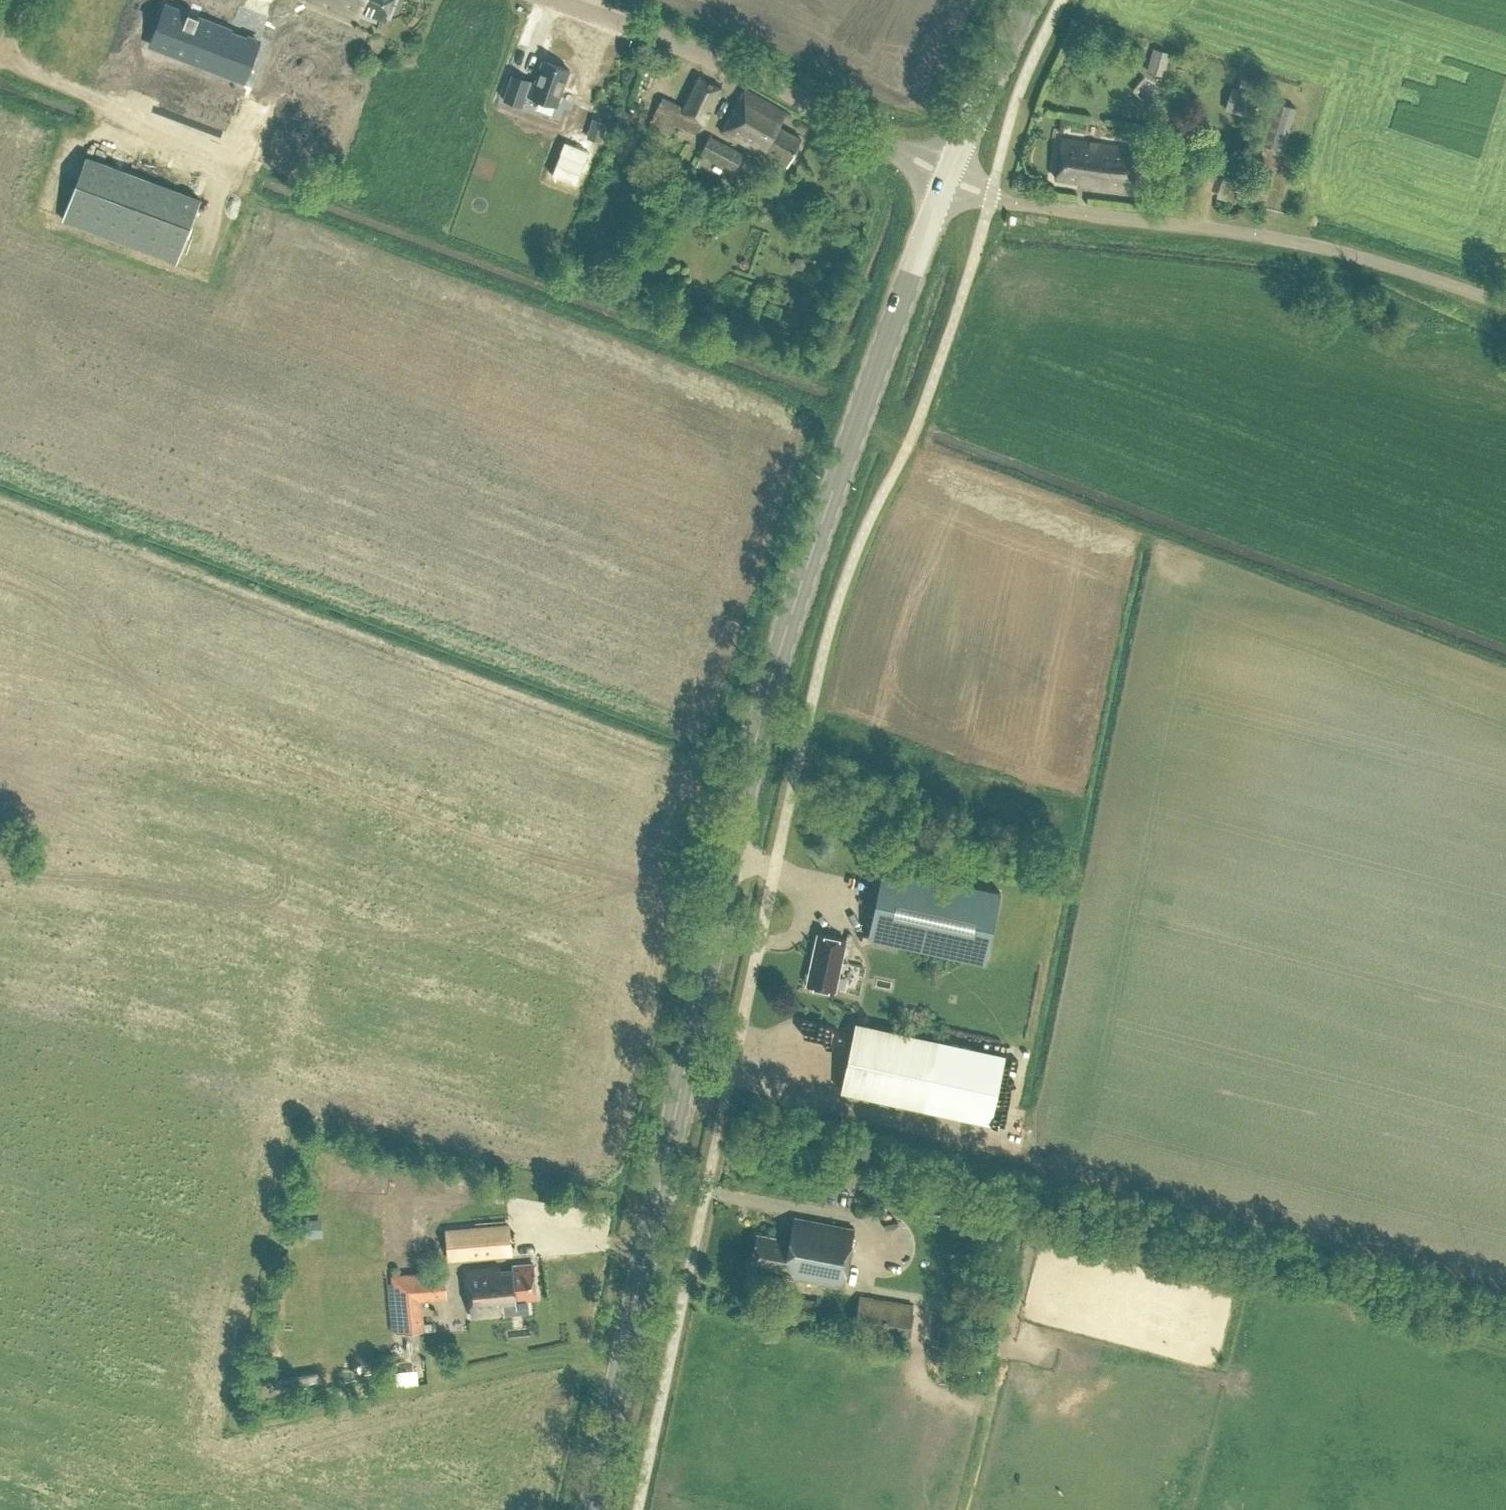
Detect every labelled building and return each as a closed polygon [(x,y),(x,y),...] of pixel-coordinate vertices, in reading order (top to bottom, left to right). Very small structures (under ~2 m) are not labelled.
[(70,1),(93,13),(100,0),(71,0),(70,1)] [(149,42),(246,79),(263,34),(173,0),(165,0),(149,42)] [(391,0),(323,0),(358,14),(361,7),(384,17),(391,0)] [(1154,48),(1147,71),(1162,75),(1168,52),(1154,48)] [(556,103),(569,67),(541,56),(533,78),(511,70),(501,97),(520,104),(524,92),(556,103)] [(701,74),(681,111),(662,100),(652,117),(676,130),(679,124),(699,135),(725,88),(701,74)] [(1231,88),(1225,109),(1253,116),(1262,83),(1241,77),(1238,90),(1231,88)] [(785,162),(800,135),(778,123),(784,111),(741,87),(720,127),(785,162)] [(1285,150),(1297,107),(1271,99),(1258,142),(1285,150)] [(621,107),(615,123),(624,127),(631,111),(621,107)] [(593,117),(587,136),(600,140),(606,121),(593,117)] [(710,135),(701,152),(736,171),(745,154),(710,135)] [(1133,192),(1139,147),(1063,137),(1057,177),(1090,181),(1089,187),(1133,192)] [(62,219),(177,262),(201,198),(86,155),(62,219)] [(1143,192),(1142,203),(1161,205),(1163,195),(1143,192)] [(982,962),(998,892),(881,866),(865,936),(982,962)] [(834,992),(845,940),(815,934),(804,986),(834,992)] [(990,1123),(1005,1053),(855,1021),(840,1091),(920,1108),(990,1123)] [(841,1285),(852,1228),(792,1217),(788,1239),(757,1233),(750,1267),(841,1285)] [(321,1218),(302,1219),(303,1237),(322,1235),(321,1218)] [(446,1226),(449,1260),(513,1253),(509,1219),(446,1226)] [(534,1262),(478,1266),(479,1278),(469,1279),(472,1313),(493,1311),(492,1304),(504,1303),(505,1310),(537,1308),(534,1262)] [(392,1274),(398,1331),(426,1329),(423,1298),(448,1296),(446,1269),(392,1274)] [(906,1343),(913,1304),(859,1295),(853,1334),(906,1343)] [(317,1370),(272,1378),(274,1388),(319,1380),(317,1370)]
